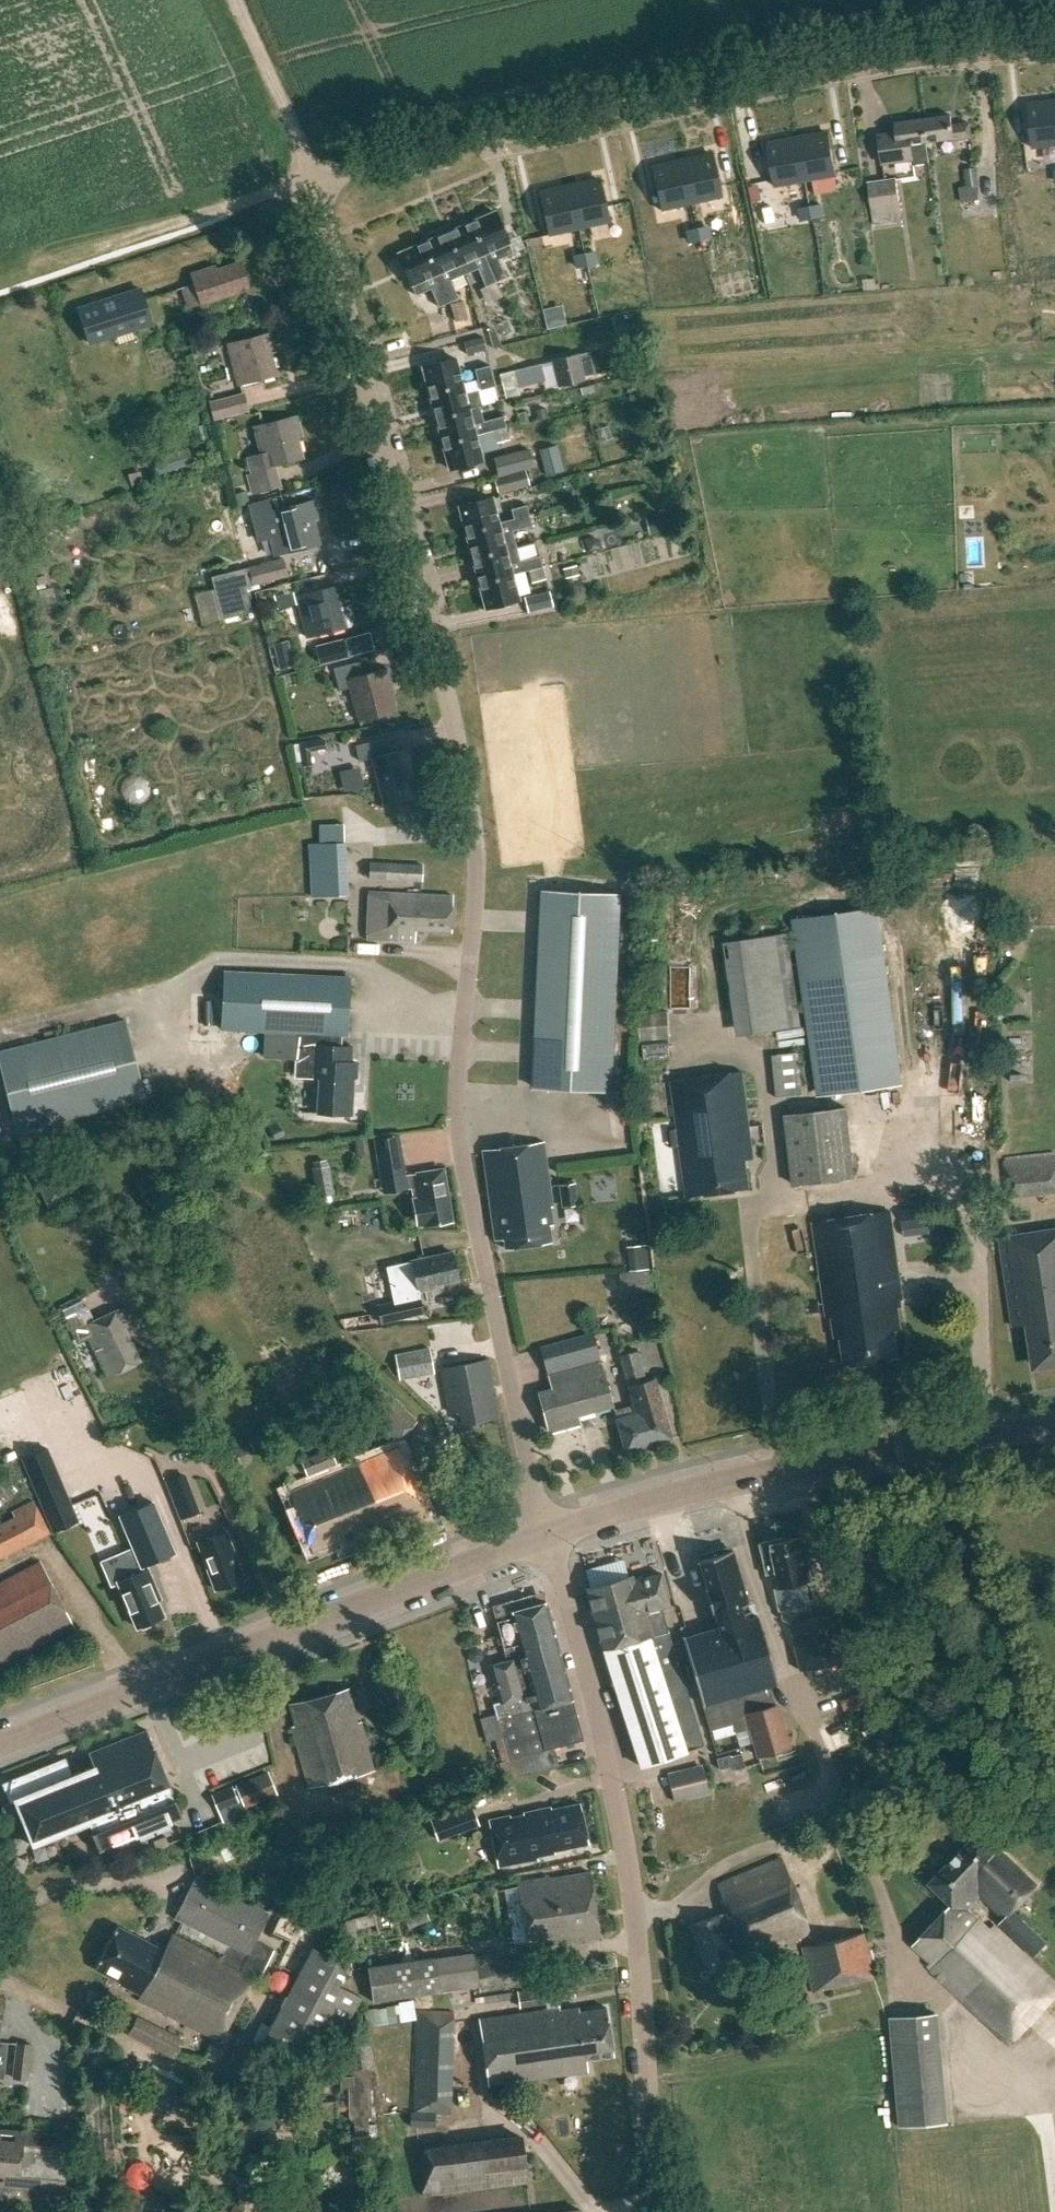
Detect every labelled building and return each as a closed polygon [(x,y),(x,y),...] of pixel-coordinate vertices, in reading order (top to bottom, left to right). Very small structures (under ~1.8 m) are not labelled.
[(1054,145),(1054,102),(1028,106),(1032,147),(1054,145)] [(923,118),(926,142),(953,138),(954,139),(972,137),(970,123),(953,125),(951,115),(923,118)] [(879,135),(883,163),(928,157),(926,142),(923,118),(896,122),(897,132),(879,135)] [(799,139),(806,181),(837,175),(830,134),(799,139)] [(806,181),(799,139),(767,145),(775,186),(806,181)] [(713,155),(682,162),(691,203),(722,196),(713,155)] [(660,210),(691,203),(682,162),(651,169),(660,210)] [(959,185),(961,200),(979,198),(977,184),(981,183),(978,165),(964,167),(966,184),(959,185)] [(875,224),(902,221),(900,211),(901,211),(897,178),(869,182),(873,215),(874,215),(875,224)] [(570,187),(579,228),(610,222),(600,180),(570,187)] [(744,184),(746,205),(755,204),(753,184),(744,184)] [(548,235),(579,228),(570,187),(539,194),(548,235)] [(819,204),(811,206),(813,219),(821,217),(819,204)] [(811,206),(802,207),(804,220),(813,219),(811,206)] [(470,222),(483,253),(508,242),(495,212),(470,222)] [(495,282),(483,253),(470,222),(446,233),(464,274),(478,268),(485,286),(495,282)] [(705,226),(697,228),(700,241),(708,239),(705,226)] [(697,228),(688,230),(691,242),(700,241),(697,228)] [(464,274),(446,233),(422,243),(448,302),(458,298),(450,280),(464,274)] [(448,302),(422,243),(398,254),(411,284),(415,295),(430,288),(438,306),(448,302)] [(593,251),(584,253),(587,266),(595,264),(593,251)] [(584,253),(576,255),(578,268),(587,266),(584,253)] [(190,273),(200,304),(249,288),(240,261),(216,269),(215,265),(190,273)] [(79,309),(89,342),(115,334),(113,328),(130,322),(132,329),(152,322),(141,290),(79,309)] [(227,343),(238,385),(276,375),(266,333),(227,343)] [(537,353),(552,352),(551,335),(536,336),(537,353)] [(481,350),(482,354),(487,352),(484,336),(464,341),(467,354),(481,350)] [(578,354),(539,364),(545,389),(585,380),(583,375),(591,373),(587,357),(580,359),(578,354)] [(416,366),(423,392),(457,383),(451,357),(416,366)] [(490,365),(474,369),(477,379),(492,375),(490,365)] [(522,365),(506,368),(512,392),(527,388),(522,365)] [(495,385),(492,375),(477,379),(480,389),(495,385)] [(423,392),(429,417),(477,405),(473,391),(460,394),(457,383),(423,392)] [(210,401),(214,419),(249,410),(245,392),(210,401)] [(429,417),(435,442),(442,441),(474,432),(491,428),(502,425),(498,407),(481,411),(485,428),(471,432),(465,410),(477,407),(477,405),(429,417)] [(247,474),(253,493),(280,485),(275,465),(302,458),(292,416),(253,426),(260,453),(247,457),(251,472),(247,474)] [(502,425),(491,428),(495,444),(509,440),(505,424),(502,425)] [(474,432),(442,441),(449,469),(482,460),(479,452),(474,432)] [(557,446),(540,450),(546,474),(563,470),(557,446)] [(153,460),(157,471),(192,460),(188,449),(153,460)] [(528,449),(494,458),(499,475),(533,466),(528,449)] [(526,469),(496,477),(495,477),(498,493),(530,484),(526,469)] [(459,506),(466,532),(498,523),(491,497),(459,506)] [(278,539),(288,537),(291,550),(320,543),(309,501),(270,511),(278,539)] [(514,519),(529,515),(526,505),(511,509),(514,519)] [(466,532),(472,557),(505,548),(498,523),(466,532)] [(472,557),(479,582),(511,574),(505,548),(472,557)] [(248,568),(211,577),(214,589),(221,619),(252,612),(246,585),(287,576),(284,559),(248,567),(248,568)] [(545,579),(542,566),(527,570),(530,583),(545,579)] [(479,582),(486,608),(518,600),(511,574),(479,582)] [(296,596),(303,624),(316,621),(319,634),(346,627),(336,585),(296,596)] [(554,605),(549,591),(527,596),(530,611),(554,605)] [(378,622),(355,628),(361,650),(384,643),(378,622)] [(344,639),(316,647),(320,663),(348,656),(344,639)] [(273,644),(279,670),(294,667),(288,640),(273,644)] [(362,674),(358,661),(333,668),(339,690),(350,687),(358,720),(396,710),(389,684),(391,683),(387,668),(362,674)] [(372,757),(384,804),(416,796),(412,779),(414,778),(406,748),(389,752),(386,738),(355,745),(359,760),(372,757)] [(309,751),(325,749),(324,740),(298,743),(302,767),(311,766),(309,751)] [(311,841),(314,894),(351,892),(347,822),(321,823),(322,841),(311,841)] [(388,873),(388,878),(426,879),(426,862),(374,861),(374,873),(388,873)] [(543,890),(534,1087),(613,1090),(622,893),(543,890)] [(388,892),(385,940),(414,941),(415,930),(451,932),(453,895),(388,892)] [(877,904),(799,916),(809,986),(824,1094),(904,1082),(888,975),(877,904)] [(725,942),(738,1034),(802,1025),(788,932),(725,942)] [(222,1029),(346,1036),(349,978),(225,971),(222,1029)] [(671,1037),(669,1010),(640,1013),(642,1040),(671,1037)] [(16,1131),(146,1099),(126,1020),(0,1051),(0,1068),(16,1131)] [(1039,1040),(1037,1028),(1016,1030),(1018,1043),(1039,1040)] [(264,1033),(263,1056),(294,1059),(296,1035),(264,1033)] [(298,1033),(295,1077),(320,1078),(318,1112),(351,1114),(353,1077),(357,1077),(358,1062),(352,1061),(352,1046),(341,1045),(341,1036),(298,1033)] [(797,1052),(773,1054),(777,1096),(802,1094),(797,1052)] [(762,1141),(760,1125),(750,1127),(743,1070),(672,1080),(688,1196),(750,1187),(746,1159),(754,1157),(752,1143),(762,1141)] [(794,1181),(802,1183),(848,1177),(839,1108),(786,1115),(794,1181)] [(405,1175),(400,1149),(398,1136),(375,1140),(377,1153),(382,1179),(389,1178),(391,1191),(412,1187),(418,1227),(452,1221),(443,1169),(405,1175)] [(495,1240),(504,1239),(505,1248),(552,1242),(549,1225),(553,1225),(550,1206),(553,1206),(544,1141),(482,1149),(495,1240)] [(1005,1161),(1009,1197),(1054,1191),(1054,1155),(1005,1161)] [(330,1192),(325,1166),(324,1161),(313,1163),(314,1168),(319,1194),(330,1192)] [(62,1165),(36,1177),(49,1204),(75,1191),(62,1165)] [(578,1204),(576,1182),(559,1184),(562,1206),(578,1204)] [(903,1220),(926,1217),(925,1205),(902,1208),(903,1220)] [(890,1210),(815,1222),(828,1315),(833,1314),(837,1337),(842,1337),(846,1365),(900,1357),(896,1328),(901,1328),(897,1300),(903,1299),(890,1210)] [(1001,1237),(1015,1325),(1031,1323),(1037,1366),(1054,1363),(1054,1229),(1001,1237)] [(415,1280),(419,1294),(436,1289),(435,1287),(459,1281),(452,1252),(411,1263),(394,1268),(398,1285),(415,1280)] [(620,1273),(622,1293),(652,1290),(650,1270),(620,1273)] [(374,1306),(378,1326),(420,1318),(416,1298),(374,1306)] [(86,1337),(104,1377),(140,1361),(124,1325),(129,1323),(122,1306),(91,1320),(82,1300),(60,1310),(74,1342),(86,1337)] [(806,1305),(807,1315),(820,1314),(819,1303),(806,1305)] [(555,1387),(538,1392),(549,1430),(579,1421),(577,1415),(613,1405),(600,1360),(592,1334),(544,1348),(555,1387)] [(395,1357),(399,1382),(434,1376),(429,1350),(395,1357)] [(635,1412),(625,1415),(624,1409),(614,1412),(625,1450),(672,1437),(655,1377),(646,1380),(637,1351),(619,1356),(635,1412)] [(445,1368),(456,1423),(497,1415),(486,1360),(445,1368)] [(353,1401),(395,1441),(415,1420),(373,1380),(353,1401)] [(292,1502),(312,1551),(340,1539),(344,1549),(428,1514),(399,1445),(298,1487),(302,1497),(292,1502)] [(301,1460),(307,1474),(336,1462),(331,1448),(301,1460)] [(11,1480),(2,1471),(0,1473),(0,1490),(11,1480)] [(60,1490),(40,1499),(47,1515),(67,1507),(60,1490)] [(49,1532),(33,1500),(12,1511),(15,1517),(0,1524),(0,1558),(49,1532)] [(132,1547),(100,1561),(111,1584),(117,1582),(136,1626),(139,1625),(142,1626),(148,1624),(150,1620),(163,1615),(156,1598),(159,1597),(144,1564),(173,1551),(151,1501),(118,1515),(132,1547)] [(698,1559),(731,1549),(722,1520),(689,1530),(698,1559)] [(198,1544),(216,1589),(244,1579),(226,1532),(198,1544)] [(782,1537),(757,1543),(764,1575),(771,1573),(774,1587),(772,1587),(777,1611),(780,1610),(806,1604),(802,1582),(809,1581),(806,1566),(800,1537),(783,1540),(782,1537)] [(770,1685),(778,1683),(758,1616),(752,1617),(731,1549),(698,1559),(707,1589),(705,1589),(711,1610),(713,1610),(718,1627),(682,1638),(702,1705),(770,1685)] [(74,1627),(41,1561),(0,1582),(0,1665),(74,1627)] [(601,1644),(639,1766),(703,1745),(668,1631),(661,1607),(670,1604),(661,1574),(662,1574),(662,1573),(634,1581),(632,1576),(586,1588),(601,1644)] [(507,1660),(491,1664),(501,1701),(493,1703),(508,1759),(499,1762),(504,1781),(558,1766),(554,1747),(580,1740),(583,1739),(546,1602),(509,1612),(510,1613),(495,1617),(507,1660)] [(806,1604),(780,1610),(781,1619),(789,1623),(799,1670),(847,1659),(836,1611),(809,1617),(806,1604)] [(770,1685),(702,1705),(709,1728),(734,1721),(737,1729),(749,1726),(758,1756),(788,1747),(775,1704),(770,1706),(765,1688),(770,1686),(770,1685)] [(376,1770),(353,1688),(286,1706),(309,1788),(376,1770)] [(63,1832),(64,1835),(90,1824),(93,1831),(92,1831),(100,1850),(182,1816),(147,1730),(89,1753),(94,1765),(71,1775),(64,1758),(2,1783),(10,1802),(15,1800),(33,1844),(63,1832)] [(745,1767),(741,1753),(730,1756),(730,1755),(716,1759),(719,1769),(733,1766),(734,1770),(745,1767)] [(667,1776),(674,1802),(708,1793),(701,1767),(667,1776)] [(235,1782),(245,1806),(277,1792),(267,1769),(235,1782)] [(211,1793),(218,1809),(238,1801),(232,1784),(211,1793)] [(429,1817),(436,1839),(476,1826),(468,1804),(429,1817)] [(550,1807),(526,1812),(527,1814),(514,1816),(513,1814),(488,1820),(497,1867),(537,1859),(536,1856),(554,1853),(553,1850),(587,1843),(579,1804),(551,1810),(550,1807)] [(929,1882),(952,1904),(957,1899),(968,1909),(969,1908),(982,1893),(1006,1916),(1000,1922),(1035,1955),(1048,1942),(1013,1908),(1037,1884),(979,1829),(929,1882)] [(726,1934),(719,1914),(691,1925),(708,1972),(736,1961),(729,1941),(737,1938),(744,1957),(808,1932),(781,1859),(717,1884),(734,1931),(726,1934)] [(547,1877),(516,1882),(527,1947),(599,1936),(588,1873),(547,1879),(547,1877)] [(138,1999),(218,2040),(250,1977),(257,1980),(273,1949),(255,1939),(268,1913),(196,1877),(175,1917),(229,1945),(221,1960),(171,1935),(163,1949),(117,1926),(95,1969),(119,1981),(118,1984),(140,1995),(138,1999)] [(410,1901),(405,1879),(397,1881),(402,1903),(410,1901)] [(1009,2042),(1054,1994),(1054,1983),(994,1925),(990,1929),(969,1908),(968,1909),(957,1899),(952,1904),(914,1944),(929,1959),(925,1962),(1009,2042)] [(404,1916),(409,1927),(429,1918),(424,1907),(404,1916)] [(345,1919),(346,1951),(358,1950),(357,1927),(375,1923),(372,1912),(345,1919)] [(802,1946),(813,1993),(873,1978),(862,1932),(802,1946)] [(511,1948),(474,1954),(471,1940),(431,1947),(430,1943),(367,1954),(372,1988),(514,1964),(511,1948)] [(342,1953),(334,1968),(347,1976),(356,1960),(342,1953)] [(540,1988),(517,1992),(519,2007),(559,2001),(557,1988),(540,1991),(540,1988)] [(559,2010),(558,2008),(477,2019),(487,2086),(587,2071),(585,2058),(612,2054),(606,2008),(578,2012),(578,2008),(559,2010)] [(415,2011),(414,2112),(410,2112),(409,2126),(433,2126),(434,2113),(448,2113),(452,2012),(415,2011)] [(891,2016),(900,2126),(945,2122),(935,2012),(891,2016)] [(136,2019),(128,2033),(174,2056),(181,2041),(136,2019)] [(326,2081),(327,2117),(331,2117),(333,2152),(369,2150),(368,2116),(370,2116),(369,2067),(371,2067),(367,2038),(348,2041),(352,2074),(326,2081)] [(11,2078),(27,2080),(31,2043),(15,2041),(11,2078)] [(917,2144),(955,2143),(955,2126),(917,2127),(917,2144)] [(74,2197),(72,2179),(64,2178),(67,2136),(0,2130),(0,2202),(74,2197)] [(437,2148),(417,2150),(423,2195),(443,2193),(437,2148)]
